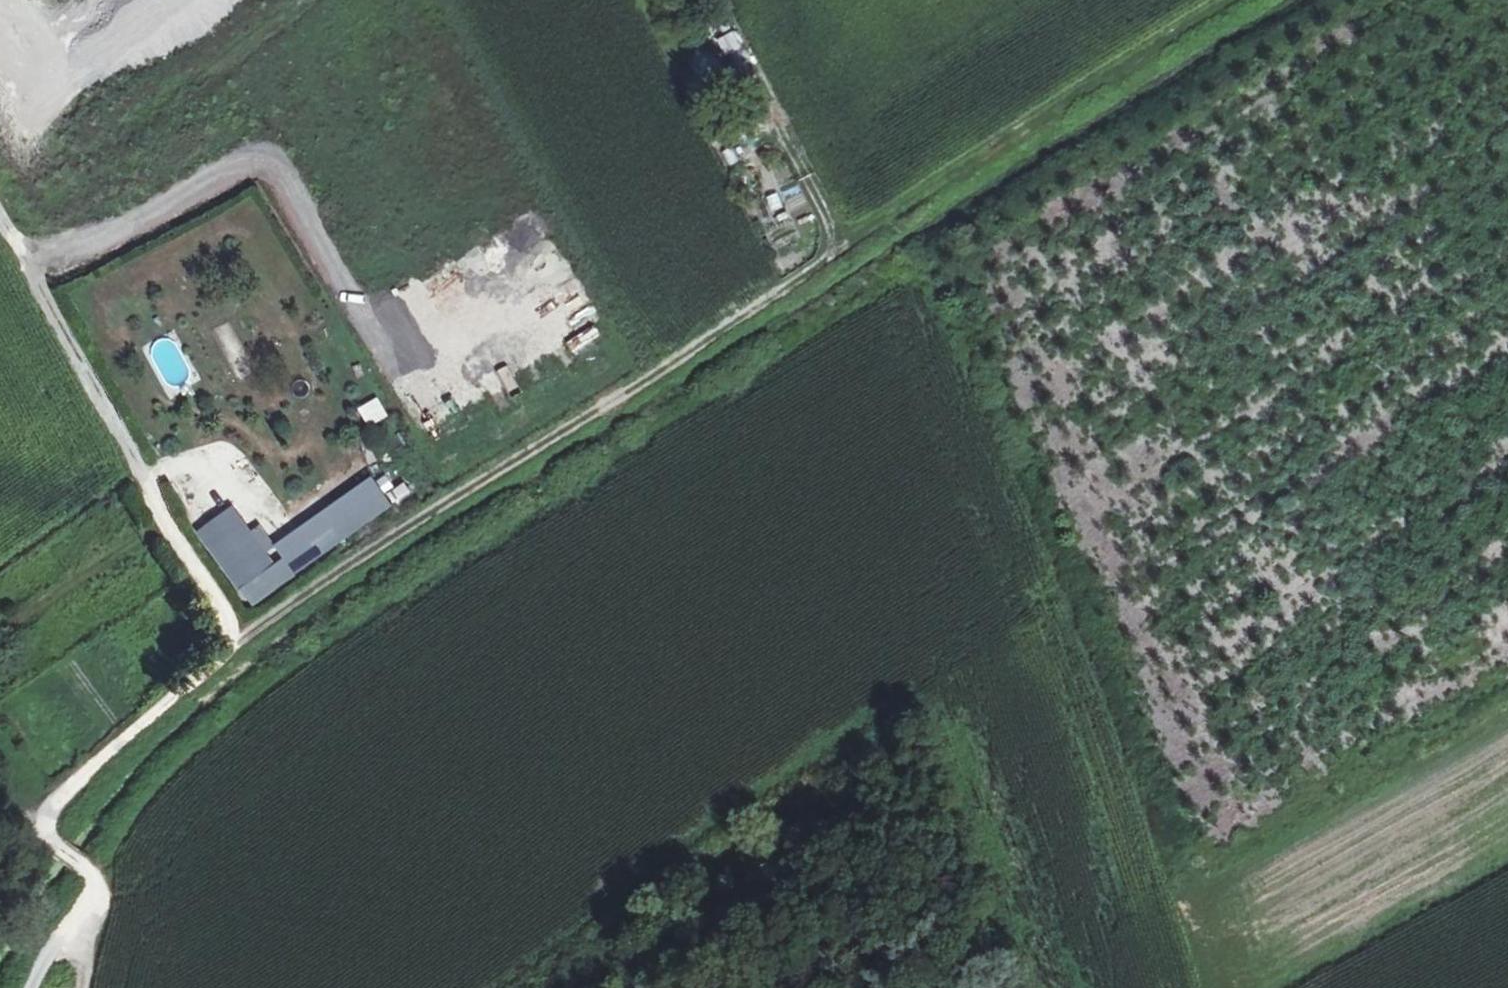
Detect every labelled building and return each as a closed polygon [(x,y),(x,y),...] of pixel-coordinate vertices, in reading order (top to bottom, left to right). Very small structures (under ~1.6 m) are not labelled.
[(379,399),(359,407),(367,428),(388,420),(379,399)] [(376,479),(267,548),(239,504),(199,529),(247,606),(396,512),(376,479)]
